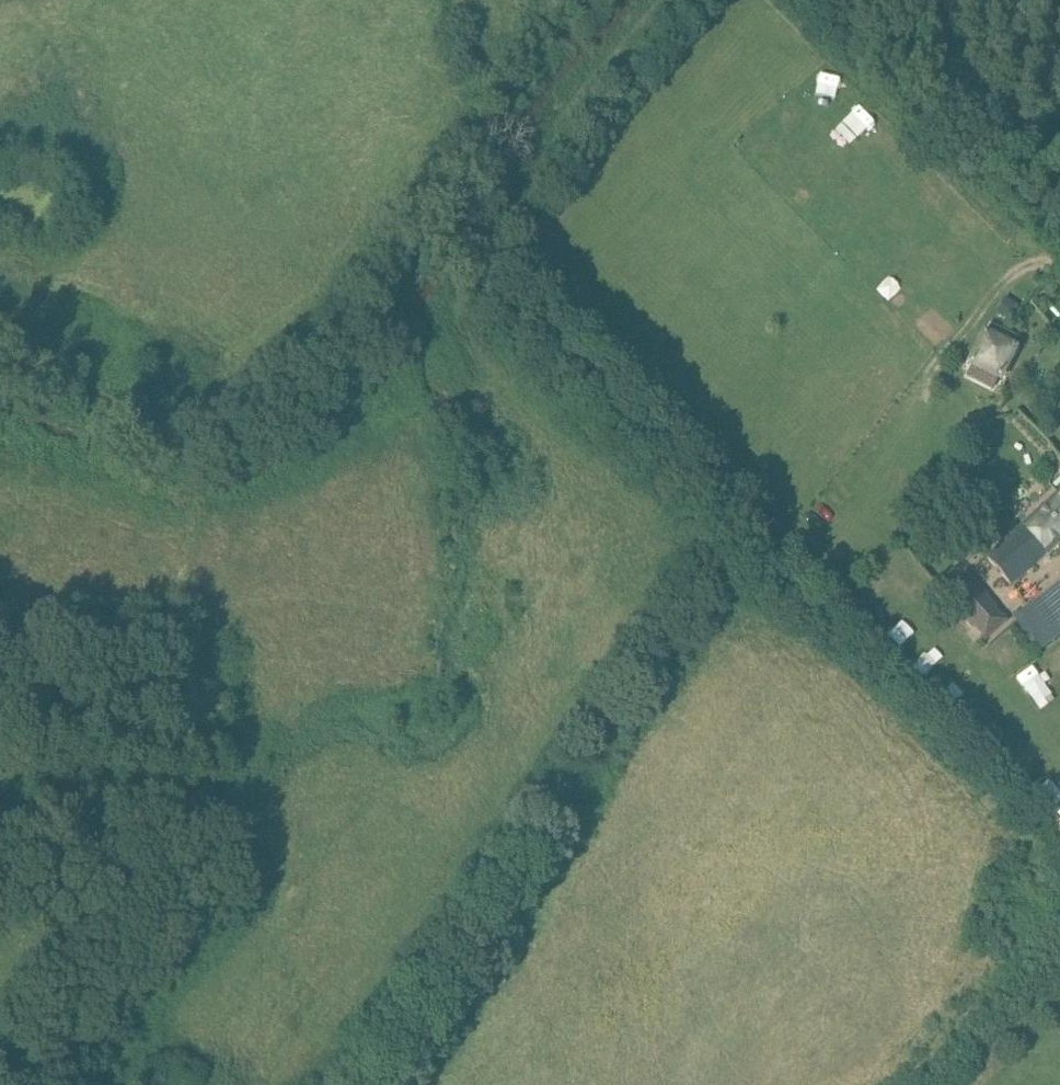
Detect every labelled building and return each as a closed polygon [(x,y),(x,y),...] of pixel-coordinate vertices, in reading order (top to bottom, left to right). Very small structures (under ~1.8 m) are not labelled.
[(789,200),(805,212),(812,203),(796,191),(789,200)] [(1005,298),(995,313),(1008,322),(1018,307),(1005,298)] [(1018,339),(990,325),(987,332),(983,331),(965,367),(1001,385),(1019,348),(1015,345),(1018,339)] [(986,558),(1011,586),(1059,542),(1059,492),(986,558)] [(989,596),(968,572),(941,596),(972,630),(974,628),(980,636),(979,638),(984,643),(1009,621),(1003,615),(1002,616),(996,609),(997,608),(988,597),(989,596)] [(1013,618),(1037,653),(1059,638),(1059,586),(1013,618)] [(903,625),(885,633),(893,650),(911,642),(903,625)] [(1031,705),(1048,694),(1030,665),(1013,676),(1031,705)] [(1059,806),(1059,787),(1050,778),(1033,796),(1053,814),(1059,806)]
